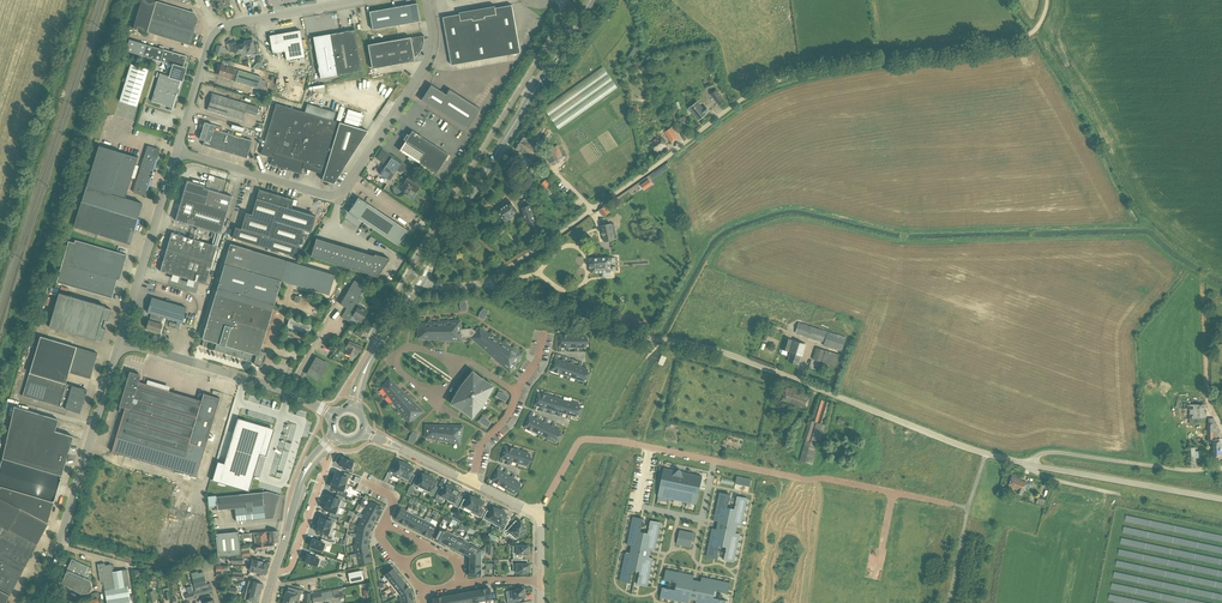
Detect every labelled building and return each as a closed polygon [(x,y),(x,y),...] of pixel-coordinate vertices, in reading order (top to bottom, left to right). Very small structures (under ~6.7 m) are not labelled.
[(190,45),(197,20),(193,12),(153,0),(141,0),(133,28),(190,45)] [(212,1),(213,1),(216,8),(222,6),(222,5),(220,0),(211,0),(212,1)] [(392,7),(369,12),(373,30),(396,26),(420,21),(419,14),(417,3),(413,4),(408,5),(392,7)] [(459,14),(443,17),(452,65),(520,53),(512,5),(496,8),(495,6),(459,12),(459,14)] [(269,34),(272,53),(285,51),(287,60),(304,57),(300,30),(275,35),(275,33),(269,34)] [(338,75),(361,71),(354,30),(340,32),(340,33),(340,36),(341,38),(337,39),(338,45),(334,45),(334,50),(338,75)] [(340,32),(313,37),(320,78),(338,75),(334,50),(334,45),(338,45),(337,39),(341,38),(340,36),(340,33),(340,32)] [(410,37),(368,45),(372,69),(414,61),(413,55),(419,53),(418,52),(421,47),(423,35),(410,38),(410,37)] [(244,39),(245,44),(246,53),(252,52),(252,56),(259,55),(257,45),(253,46),(252,37),(244,39)] [(172,71),(182,74),(183,72),(181,72),(183,67),(183,68),(187,56),(129,39),(126,51),(174,65),(172,71)] [(246,53),(245,44),(236,45),(236,41),(229,43),(231,52),(235,52),(235,54),(241,53),(241,57),(247,56),(246,53)] [(628,58),(630,60),(638,48),(635,46),(628,58)] [(119,101),(137,106),(148,69),(131,64),(119,101)] [(218,75),(231,79),(231,80),(263,90),(265,81),(261,80),(262,77),(222,65),(218,75)] [(182,74),(172,71),(170,76),(160,73),(151,101),(172,107),(181,79),(179,79),(181,74),(182,75),(182,74)] [(421,99),(467,129),(480,108),(449,88),(446,93),(431,84),(421,99)] [(487,93),(493,97),(498,89),(493,85),(487,93)] [(285,97),(298,101),(302,90),(288,86),(285,97)] [(710,95),(719,105),(724,101),(716,90),(710,95)] [(208,111),(242,121),(244,112),(256,115),(259,107),(213,93),(208,111)] [(693,105),(702,117),(709,112),(705,106),(702,108),(698,102),(693,105)] [(261,154),(272,157),(270,165),(301,174),(304,162),(325,169),(322,180),(334,183),(368,131),(333,120),(335,113),(307,104),(304,112),(276,103),(261,154)] [(343,119),(346,106),(342,105),(338,118),(343,119)] [(702,117),(693,105),(689,108),(698,120),(702,117)] [(388,108),(376,120),(380,124),(392,113),(388,108)] [(361,123),(363,112),(349,109),(347,121),(361,123)] [(199,139),(204,140),(203,145),(247,158),(252,140),(222,132),(223,128),(204,122),(199,139)] [(446,125),(444,130),(451,133),(453,128),(446,125)] [(399,150),(409,156),(436,173),(449,154),(421,136),(422,136),(412,130),(409,135),(407,134),(403,139),(406,140),(399,150)] [(664,132),(671,143),(674,141),(668,130),(664,132)] [(514,146),(519,150),(531,157),(538,146),(521,135),(514,146)] [(650,143),(656,153),(657,152),(657,151),(665,146),(665,147),(667,146),(660,136),(650,143)] [(133,192),(145,196),(151,177),(152,178),(153,173),(152,172),(156,159),(159,149),(148,145),(145,155),(133,192)] [(137,204),(137,202),(135,201),(125,198),(128,188),(131,178),(138,158),(99,146),(74,227),(119,241),(130,245),(142,206),(137,204)] [(545,151),(551,162),(561,158),(555,146),(545,151)] [(400,164),(391,158),(392,156),(382,149),(378,156),(388,163),(383,169),(380,173),(381,173),(380,174),(390,180),(396,170),(400,164)] [(517,165),(524,169),(527,165),(520,160),(517,165)] [(402,162),(400,164),(396,170),(400,172),(405,164),(402,162)] [(540,175),(542,177),(544,176),(544,175),(547,172),(549,170),(546,167),(540,175)] [(206,186),(222,190),(225,180),(209,176),(206,186)] [(408,176),(399,190),(405,194),(408,196),(412,190),(415,193),(420,185),(414,181),(414,180),(408,176)] [(204,284),(205,280),(207,281),(232,196),(204,187),(204,185),(187,180),(175,220),(216,232),(212,244),(172,232),(160,271),(204,284)] [(232,237),(295,256),(298,246),(303,230),(311,232),(316,216),(291,208),(293,200),(282,196),(259,189),(252,214),(246,212),(241,228),(235,227),(232,237)] [(348,212),(358,219),(397,245),(398,245),(408,230),(407,230),(368,204),(358,197),(348,212)] [(511,202),(498,211),(505,221),(512,216),(511,214),(517,210),(511,202)] [(526,223),(530,222),(535,220),(530,205),(529,205),(523,207),(522,208),(526,223)] [(605,206),(599,210),(604,216),(609,212),(605,206)] [(535,220),(530,222),(533,231),(538,229),(535,220)] [(614,239),(611,224),(601,225),(604,241),(614,239)] [(311,256),(319,259),(324,241),(318,239),(316,239),(316,238),(311,256)] [(94,272),(101,247),(76,240),(75,243),(69,241),(57,282),(111,298),(117,279),(94,272)] [(319,259),(327,261),(332,243),(326,241),(325,241),(324,241),(319,259)] [(231,243),(225,263),(280,280),(281,280),(329,294),(335,274),(231,243)] [(327,261),(335,264),(341,246),(332,243),(327,261)] [(335,264),(344,266),(349,248),(341,246),(335,264)] [(94,272),(117,279),(119,280),(127,255),(101,247),(94,272)] [(344,266),(352,269),(357,251),(349,248),(344,266)] [(352,269),(360,271),(366,253),(357,251),(352,269)] [(360,271),(369,274),(374,256),(366,253),(360,271)] [(374,254),(374,256),(369,274),(368,274),(374,276),(377,277),(389,258),(374,254)] [(590,258),(591,273),(611,272),(610,257),(590,258)] [(225,263),(218,287),(274,304),(281,280),(280,280),(225,263)] [(341,304),(347,308),(342,317),(349,322),(353,315),(359,318),(357,320),(361,323),(368,312),(361,308),(362,307),(358,305),(362,298),(359,296),(365,287),(354,281),(341,304)] [(218,287),(212,305),(243,314),(241,322),(267,329),(274,304),(218,287)] [(49,326),(95,340),(96,339),(102,341),(105,329),(102,328),(105,320),(108,321),(111,309),(105,307),(105,306),(59,293),(49,326)] [(146,328),(148,329),(147,330),(155,332),(155,331),(160,332),(163,324),(161,324),(163,317),(182,323),(186,308),(152,298),(148,312),(152,314),(150,321),(149,320),(146,328)] [(212,305),(202,338),(204,339),(208,340),(217,343),(214,350),(254,362),(254,364),(262,366),(266,352),(260,351),(267,329),(241,322),(243,314),(212,305)] [(286,327),(309,334),(312,323),(290,316),(286,327)] [(461,340),(461,339),(461,337),(471,336),(472,337),(471,337),(473,339),(478,343),(480,345),(485,349),(487,351),(492,355),(494,357),(499,362),(507,369),(510,371),(511,370),(511,369),(515,363),(515,364),(516,362),(520,356),(521,355),(519,354),(514,351),(514,350),(510,348),(504,345),(505,345),(502,343),(497,340),(495,338),(489,335),(487,333),(481,330),(479,328),(476,332),(472,328),(465,329),(460,329),(460,322),(460,321),(458,321),(451,322),(451,321),(449,322),(447,322),(445,322),(439,323),(439,322),(436,323),(430,323),(427,323),(427,324),(419,324),(418,337),(422,338),(429,338),(435,338),(435,339),(438,339),(444,339),(450,340),(453,340),(457,340),(461,340)] [(795,333),(824,342),(828,332),(799,322),(795,333)] [(357,329),(356,330),(354,333),(360,337),(363,332),(357,329)] [(828,332),(824,342),(824,345),(842,351),(846,337),(828,332)] [(559,334),(559,347),(559,351),(562,351),(562,347),(566,347),(568,347),(568,335),(559,334)] [(566,347),(566,351),(569,351),(569,347),(575,347),(577,347),(577,335),(568,335),(568,347),(566,347)] [(575,347),(575,351),(578,351),(578,347),(584,347),(585,347),(585,343),(587,341),(585,339),(585,335),(577,335),(577,347),(575,347)] [(31,367),(68,378),(69,372),(90,379),(98,353),(40,336),(31,367)] [(782,349),(790,351),(793,340),(785,337),(782,349)] [(793,340),(790,351),(791,352),(788,361),(798,364),(801,355),(802,355),(806,344),(793,340)] [(344,353),(355,358),(356,355),(358,351),(360,352),(363,347),(349,341),(346,346),(347,346),(345,349),(346,349),(344,353)] [(816,348),(813,359),(821,362),(820,366),(834,370),(839,354),(816,348)] [(555,358),(551,370),(559,373),(563,361),(562,361),(558,359),(559,356),(556,355),(555,358)] [(307,373),(318,380),(327,364),(316,357),(307,373)] [(563,361),(559,373),(568,376),(572,364),(570,363),(564,361),(566,358),(563,357),(562,361),(563,361)] [(572,364),(568,376),(576,378),(580,367),(579,366),(573,364),(574,361),(571,360),(570,363),(572,364)] [(580,367),(576,378),(584,381),(586,377),(587,377),(589,374),(587,374),(588,369),(587,369),(581,367),(582,363),(580,363),(579,366),(580,367)] [(68,378),(31,367),(23,396),(80,413),(87,390),(66,384),(68,378)] [(112,451),(196,476),(220,398),(204,393),(202,401),(138,382),(140,375),(128,371),(118,405),(125,407),(112,451)] [(452,404),(460,409),(459,410),(462,412),(463,411),(470,417),(471,416),(470,416),(473,413),(474,414),(482,404),(484,400),(485,400),(491,390),(490,389),(492,385),(484,380),(485,378),(482,377),(481,378),(474,372),(471,376),(469,375),(461,385),(463,386),(460,389),(459,388),(453,399),(454,400),(452,404)] [(381,388),(409,422),(422,411),(390,380),(381,388)] [(1154,396),(1154,384),(1145,384),(1145,396),(1154,396)] [(535,405),(534,408),(536,409),(537,405),(542,407),(543,407),(546,395),(538,393),(535,405)] [(542,407),(541,410),(543,411),(544,407),(550,409),(551,409),(555,397),(546,395),(543,407),(542,407)] [(550,409),(549,413),(552,413),(553,410),(559,411),(560,412),(563,400),(555,397),(551,409),(550,409)] [(823,399),(816,420),(821,422),(827,401),(823,399)] [(559,411),(558,415),(560,416),(561,412),(567,414),(568,414),(572,402),(563,400),(560,412),(559,411)] [(567,414),(566,417),(568,418),(569,414),(575,416),(577,416),(578,412),(580,413),(581,409),(579,409),(580,404),(572,402),(568,414),(567,414)] [(1189,418),(1194,418),(1204,419),(1204,404),(1189,404),(1189,418)] [(4,460),(60,476),(61,475),(62,475),(73,437),(55,431),(58,419),(15,407),(3,458),(4,458),(4,460)] [(529,416),(524,427),(532,431),(537,419),(536,419),(532,417),(533,413),(531,412),(530,416),(529,416)] [(537,419),(532,431),(540,434),(545,423),(544,423),(538,420),(540,416),(538,415),(536,419),(537,419)] [(275,426),(238,416),(224,462),(218,461),(212,480),(249,490),(251,485),(260,454),(266,456),(275,426)] [(545,423),(540,434),(548,438),(553,427),(552,426),(546,424),(548,420),(545,419),(544,423),(545,423)] [(553,427),(548,438),(556,442),(557,438),(559,439),(561,436),(559,435),(561,431),(560,430),(554,428),(556,424),(553,423),(552,426),(553,427)] [(425,437),(460,443),(462,427),(426,425),(425,437)] [(1213,457),(1220,457),(1220,456),(1221,456),(1221,442),(1219,442),(1219,440),(1213,441),(1213,457)] [(501,458),(500,461),(502,462),(503,458),(508,460),(509,460),(513,448),(504,446),(501,458)] [(508,460),(507,463),(509,464),(510,460),(516,462),(517,463),(521,451),(513,448),(509,460),(508,460)] [(516,462),(515,466),(517,467),(519,463),(525,465),(526,465),(527,461),(530,460),(528,458),(530,454),(521,451),(517,463),(516,462)] [(340,459),(338,465),(345,468),(344,471),(351,474),(353,471),(350,470),(352,463),(340,459)] [(4,460),(3,461),(2,460),(0,468),(0,485),(1,485),(54,501),(61,478),(60,477),(60,476),(4,460)] [(401,475),(407,463),(403,461),(402,463),(399,461),(395,468),(392,466),(389,473),(392,475),(392,476),(399,479),(400,477),(401,475)] [(411,465),(407,463),(401,475),(400,477),(407,480),(407,482),(410,483),(413,477),(410,475),(414,468),(410,466),(411,465)] [(497,469),(491,480),(498,484),(505,474),(504,473),(500,470),(502,467),(500,466),(498,469),(497,469)] [(660,485),(658,496),(663,497),(668,498),(667,498),(668,498),(670,498),(672,499),(673,499),(674,499),(680,500),(680,501),(684,501),(685,502),(686,502),(687,502),(691,503),(696,504),(699,493),(696,492),(697,486),(700,486),(702,476),(700,476),(696,475),(695,475),(695,474),(690,473),(690,474),(689,473),(689,474),(684,473),(684,472),(681,472),(680,470),(678,469),(678,470),(677,471),(675,470),(675,471),(669,470),(669,469),(664,468),(663,468),(663,471),(661,478),(668,479),(662,485),(660,485)] [(505,474),(498,484),(506,489),(512,478),(511,477),(506,474),(508,471),(506,470),(504,473),(505,474)] [(335,473),(333,480),(345,484),(347,477),(350,478),(351,475),(344,472),(343,476),(335,473)] [(416,486),(423,489),(430,476),(426,474),(425,475),(422,473),(419,480),(415,479),(412,485),(415,487),(416,486)] [(512,478),(506,489),(513,493),(515,490),(518,489),(518,486),(520,483),(519,482),(513,479),(515,475),(513,474),(511,477),(512,478)] [(750,486),(751,478),(737,475),(735,483),(750,486)] [(430,476),(423,489),(430,493),(430,494),(433,496),(437,489),(433,487),(437,481),(433,479),(434,478),(430,476)] [(1027,483),(1026,483),(1021,481),(1022,479),(1012,476),(1010,478),(1008,484),(1007,487),(1017,491),(1016,492),(1022,495),(1023,492),(1025,488),(1029,490),(1031,485),(1027,483)] [(333,480),(331,487),(338,489),(337,493),(346,496),(347,493),(345,492),(348,485),(345,484),(333,480)] [(443,497),(447,499),(454,487),(450,485),(449,486),(446,484),(442,491),(439,490),(436,496),(439,498),(442,499),(443,497)] [(26,566),(30,557),(31,558),(34,554),(33,553),(48,523),(54,501),(1,485),(0,488),(0,552),(26,566)] [(454,487),(447,499),(447,500),(454,504),(453,505),(457,507),(460,500),(457,498),(460,492),(457,490),(458,489),(454,487)] [(208,496),(209,506),(217,505),(218,510),(235,508),(236,521),(273,518),(280,495),(268,491),(216,496),(216,495),(208,496)] [(742,526),(747,498),(737,496),(735,509),(727,507),(729,494),(719,492),(714,520),(718,521),(717,529),(712,528),(706,556),(716,558),(719,545),(727,547),(724,560),(734,562),(740,534),(735,533),(737,525),(742,526)] [(328,495),(325,502),(337,506),(340,507),(342,500),(344,497),(336,494),(335,498),(328,495)] [(464,506),(472,510),(478,498),(473,496),(473,497),(470,495),(467,502),(463,500),(460,507),(463,509),(464,506)] [(478,498),(472,510),(471,512),(481,518),(484,511),(481,509),(484,502),(481,501),(482,500),(478,498)] [(371,501),(367,509),(378,515),(382,507),(371,501)] [(325,502),(323,509),(330,511),(329,515),(336,518),(337,514),(340,507),(337,506),(325,502)] [(398,520),(401,522),(407,510),(401,507),(395,518),(398,520)] [(483,518),(493,524),(501,509),(496,507),(496,508),(493,507),(490,513),(486,511),(483,518)] [(364,515),(363,517),(373,522),(378,515),(367,509),(364,515)] [(501,509),(493,524),(500,527),(498,529),(503,532),(507,522),(504,520),(507,514),(504,512),(505,511),(502,510),(501,509)] [(405,524),(407,524),(413,513),(407,510),(401,522),(404,523),(405,524)] [(418,516),(413,513),(407,524),(408,525),(413,527),(418,516)] [(320,517),(318,524),(330,528),(332,529),(335,522),(336,519),(329,516),(327,520),(320,517)] [(413,527),(419,530),(424,519),(418,516),(413,527)] [(647,586),(653,558),(649,557),(650,549),(655,550),(661,522),(651,520),(648,533),(640,532),(643,519),(633,516),(627,545),(632,546),(630,553),(625,552),(619,580),(629,582),(632,569),(640,571),(637,584),(647,586)] [(362,518),(358,526),(369,530),(373,522),(363,517),(362,518)] [(421,532),(424,533),(430,522),(424,519),(419,530),(421,532)] [(506,530),(516,539),(520,534),(521,535),(524,531),(523,530),(526,528),(523,525),(524,524),(520,521),(515,527),(511,525),(506,530)] [(427,535),(430,536),(436,525),(430,522),(424,533),(427,535)] [(318,524),(315,531),(323,533),(321,537),(331,540),(332,537),(330,536),(332,529),(330,528),(318,524)] [(357,534),(356,535),(368,537),(369,530),(358,526),(357,534)] [(441,542),(441,541),(446,532),(439,528),(434,539),(441,542)] [(692,542),(694,533),(689,532),(680,530),(679,535),(677,544),(682,545),(691,547),(692,542)] [(238,531),(216,533),(218,556),(241,554),(238,531)] [(268,537),(268,531),(254,533),(255,544),(253,544),(254,550),(266,549),(265,543),(265,542),(268,542),(269,542),(268,537)] [(442,542),(446,544),(451,534),(452,534),(446,531),(446,532),(441,541),(442,542)] [(457,537),(458,537),(452,534),(451,534),(446,544),(452,547),(454,544),(457,537)] [(356,537),(355,545),(367,545),(368,537),(356,535),(356,537)] [(452,547),(458,550),(461,545),(463,540),(463,539),(464,538),(458,535),(458,537),(457,537),(454,544),(452,547)] [(312,539),(310,546),(322,550),(324,543),(327,544),(328,541),(321,538),(320,542),(312,539)] [(458,550),(464,553),(469,542),(463,539),(463,540),(461,545),(458,550)] [(470,541),(469,542),(464,553),(470,556),(480,549),(475,546),(476,544),(470,541)] [(521,554),(530,554),(530,549),(528,549),(528,545),(524,545),(524,544),(519,544),(519,545),(517,545),(517,541),(514,542),(513,545),(513,558),(521,558),(521,554)] [(367,545),(355,545),(356,554),(357,556),(369,553),(367,545)] [(480,556),(480,549),(470,556),(469,562),(481,563),(482,556),(480,556)] [(26,566),(0,552),(0,602),(6,602),(10,595),(26,566)] [(307,554),(305,561),(316,565),(319,558),(322,559),(323,555),(316,553),(314,556),(307,554)] [(369,553),(357,556),(357,557),(358,564),(370,562),(369,553)] [(197,561),(198,566),(203,566),(203,568),(214,567),(212,558),(197,561)] [(72,559),(67,570),(84,577),(88,567),(72,559)] [(256,565),(267,568),(268,563),(252,559),(251,565),(255,566),(256,565)] [(521,563),(521,559),(512,559),(511,564),(513,564),(513,572),(519,572),(519,573),(524,573),(524,572),(528,572),(528,568),(529,568),(529,563),(521,563)] [(114,575),(113,571),(112,564),(105,565),(105,563),(98,564),(100,578),(114,575)] [(181,564),(183,574),(189,573),(187,563),(181,564)] [(255,566),(251,565),(249,570),(265,575),(267,568),(256,565),(255,566)] [(387,580),(397,573),(393,568),(383,575),(387,580)] [(713,598),(715,590),(728,592),(730,582),(702,577),(701,581),(693,580),(694,575),(666,569),(664,579),(677,582),(675,590),(662,587),(660,597),(688,602),(689,598),(697,600),(696,602),(726,602),(726,600),(713,598)] [(67,570),(61,583),(81,594),(89,592),(92,587),(90,580),(84,577),(67,570)] [(115,580),(124,579),(122,570),(113,571),(114,575),(115,580)] [(361,570),(348,573),(350,582),(363,579),(361,570)] [(193,579),(200,577),(199,573),(198,571),(191,573),(193,579)] [(391,585),(401,578),(397,573),(387,580),(391,585)] [(127,578),(124,579),(115,580),(114,575),(100,578),(101,582),(104,581),(105,590),(128,587),(127,578)] [(203,585),(207,584),(205,576),(200,577),(193,579),(195,588),(200,586),(203,585)] [(395,591),(405,583),(401,578),(391,585),(395,591)] [(244,586),(261,590),(263,584),(246,579),(244,586)] [(405,583),(395,591),(399,596),(411,590),(409,588),(406,583),(405,583)] [(261,590),(244,586),(243,591),(239,590),(238,594),(242,596),(241,598),(246,599),(246,600),(256,602),(258,601),(261,590)] [(128,587),(105,590),(107,600),(129,596),(128,587)] [(285,597),(295,600),(298,601),(299,596),(296,595),(297,590),(288,587),(287,590),(285,597)] [(483,589),(485,600),(492,599),(489,588),(486,588),(483,589)] [(519,589),(519,588),(515,589),(516,590),(510,591),(511,599),(507,600),(508,602),(510,602),(518,602),(517,598),(525,596),(524,593),(525,592),(524,589),(523,588),(519,589)] [(364,597),(371,596),(370,589),(363,590),(364,597)] [(485,600),(483,589),(480,589),(480,590),(476,590),(479,601),(485,600)] [(399,596),(400,602),(413,600),(411,590),(399,596)] [(472,602),(479,601),(476,590),(470,591),(472,602)] [(328,591),(321,592),(322,599),(323,601),(327,600),(326,598),(330,597),(328,591)] [(464,593),(466,602),(468,602),(472,602),(470,591),(464,593)] [(322,599),(321,592),(312,594),(313,602),(323,601),(322,599)] [(464,593),(457,594),(459,602),(466,602),(464,593)] [(457,594),(451,595),(453,602),(459,602),(457,594)]
